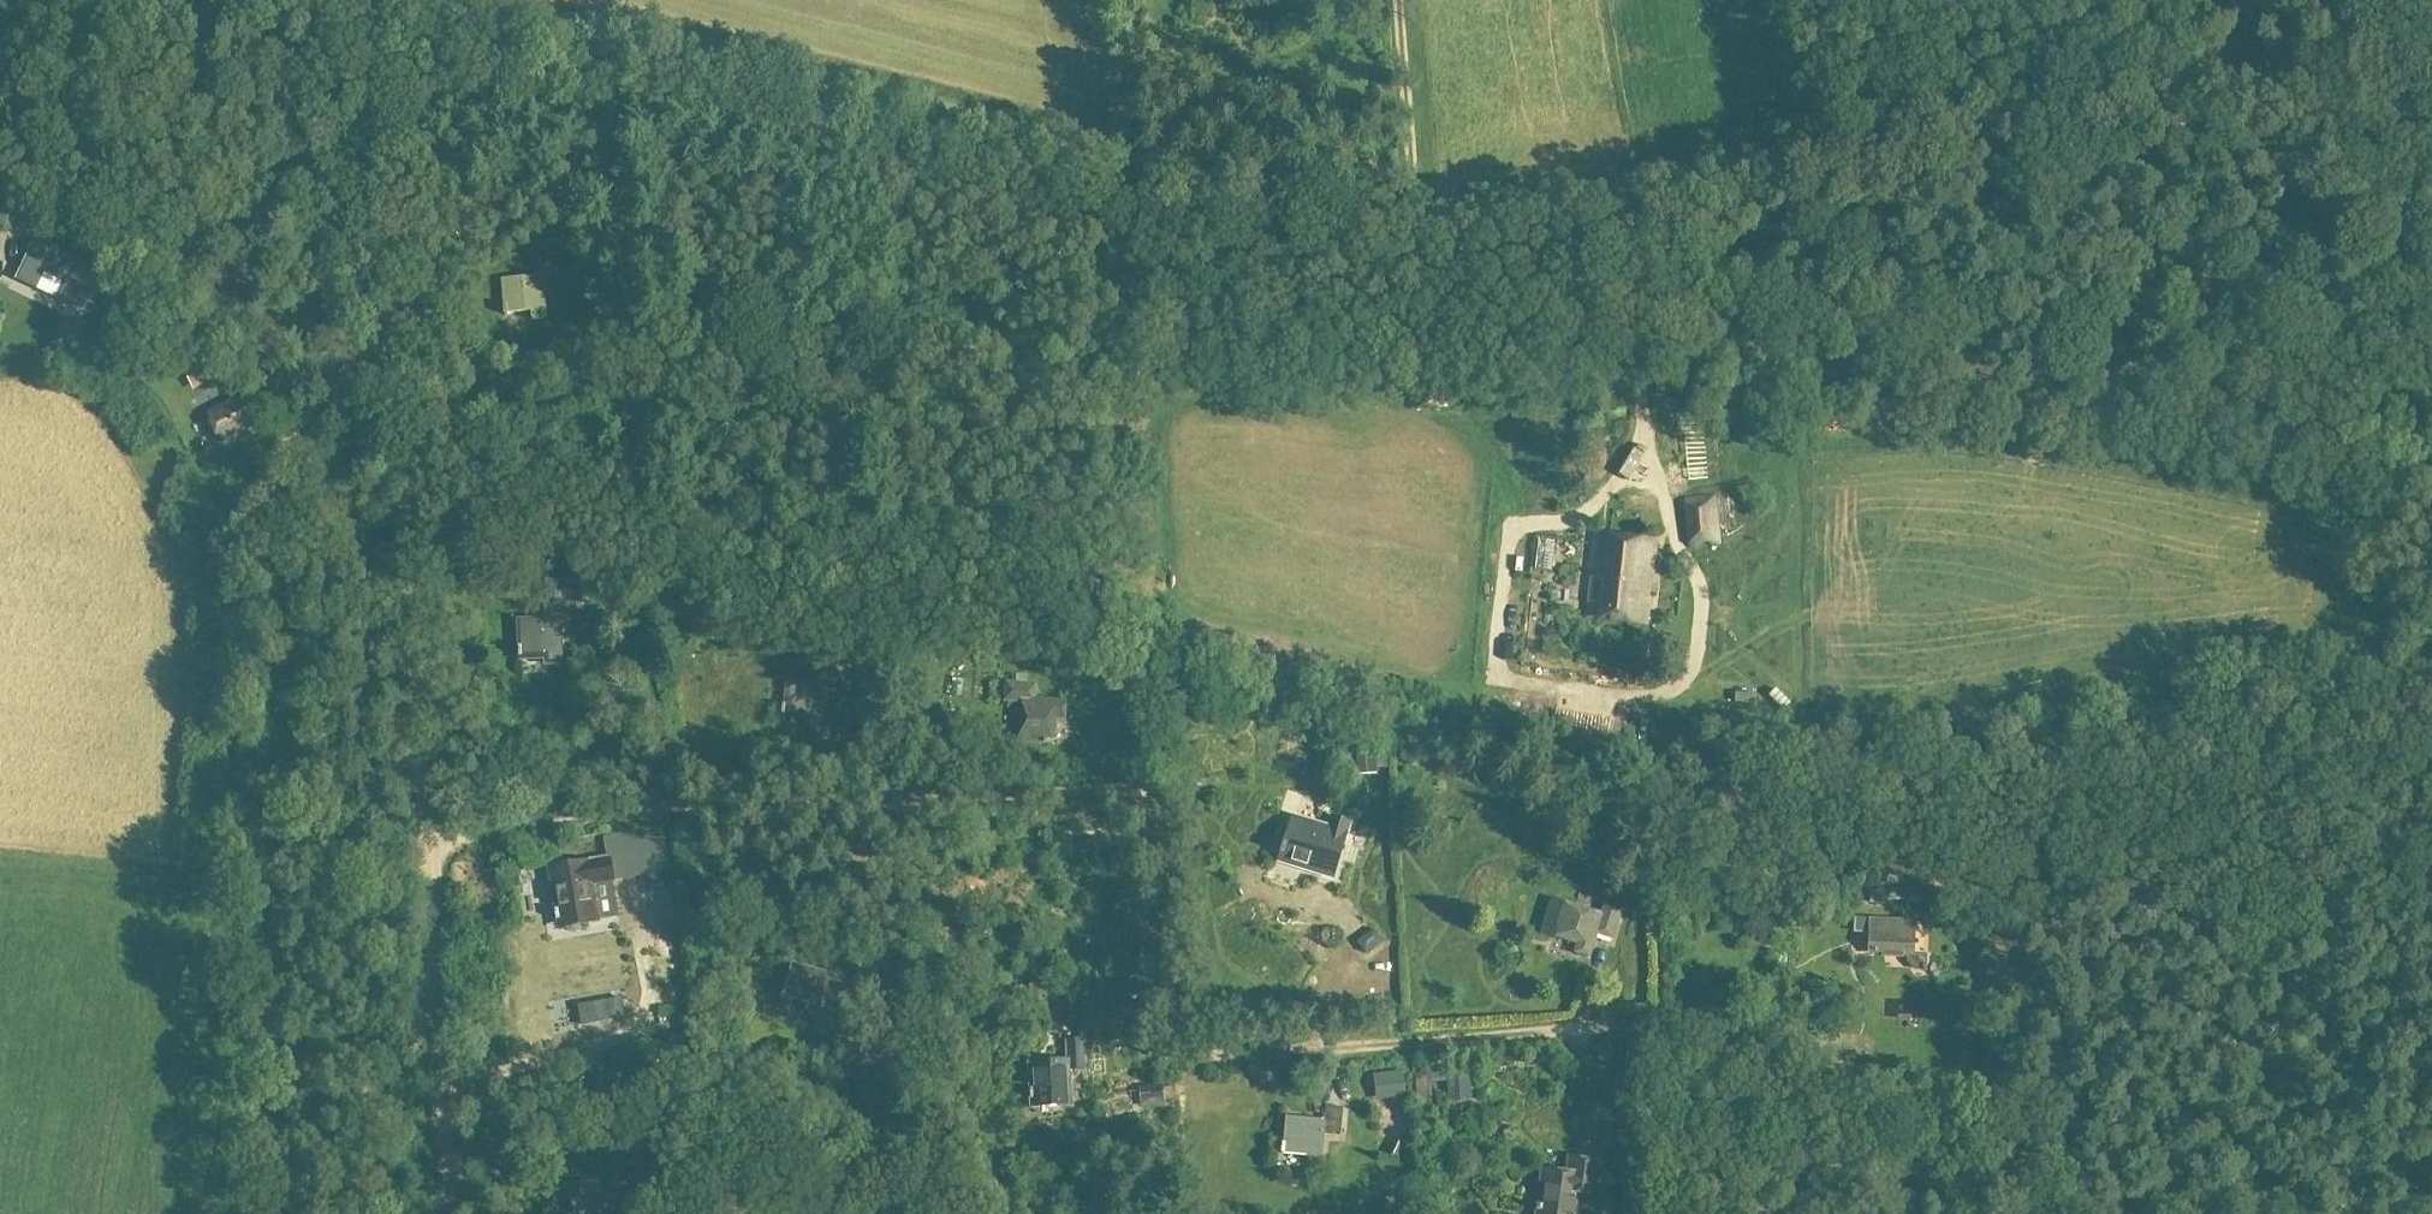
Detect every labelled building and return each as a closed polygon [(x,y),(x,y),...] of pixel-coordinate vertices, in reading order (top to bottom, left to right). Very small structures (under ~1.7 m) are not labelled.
[(100,270),(37,239),(19,277),(35,285),(43,269),(66,280),(58,296),(77,305),(85,289),(90,291),(100,270)] [(541,274),(502,277),(505,313),(531,311),(532,319),(546,318),(544,290),(559,289),(556,259),(540,260),(541,274)] [(117,279),(103,301),(122,313),(136,291),(117,279)] [(580,280),(564,281),(565,303),(581,303),(580,280)] [(1443,352),(1413,353),(1414,408),(1445,408),(1443,352)] [(210,353),(182,369),(194,390),(222,374),(210,353)] [(223,441),(259,422),(245,394),(208,414),(223,441)] [(1754,427),(1754,440),(1765,440),(1765,428),(1754,427)] [(1733,469),(1735,451),(1697,447),(1695,465),(1733,469)] [(1714,499),(1688,501),(1691,545),(1717,542),(1714,499)] [(1647,623),(1656,541),(1595,535),(1590,578),(1592,578),(1588,617),(1647,623)] [(545,619),(519,620),(520,655),(547,654),(547,663),(561,663),(560,633),(561,633),(561,620),(584,620),(584,601),(544,602),(545,619)] [(818,681),(785,678),(782,714),(809,716),(808,724),(822,725),(825,691),(841,692),(843,664),(820,662),(818,681)] [(1008,683),(1006,700),(1021,701),(1017,740),(1052,744),(1055,717),(1064,718),(1066,704),(1032,700),(1034,686),(1008,683)] [(1376,774),(1374,741),(1355,742),(1357,775),(1376,774)] [(1409,744),(1401,757),(1413,764),(1421,752),(1409,744)] [(1333,875),(1340,851),(1348,825),(1332,820),(1329,828),(1291,817),(1281,852),(1305,859),(1303,866),(1333,875)] [(581,862),(548,868),(551,883),(557,918),(559,930),(598,924),(619,920),(612,880),(669,871),(661,825),(604,835),(608,858),(581,862)] [(1876,886),(1875,900),(1902,901),(1902,887),(1876,886)] [(663,895),(639,899),(641,913),(665,909),(663,895)] [(1602,914),(1562,902),(1553,934),(1578,941),(1575,951),(1589,955),(1596,933),(1611,937),(1619,911),(1604,907),(1602,914)] [(1914,921),(1867,919),(1866,954),(1913,955),(1914,921)] [(1365,953),(1382,940),(1373,929),(1356,941),(1365,953)] [(829,972),(792,963),(783,998),(807,1004),(805,1011),(820,1015),(828,981),(843,984),(850,957),(834,953),(829,972)] [(1323,971),(1345,981),(1351,968),(1328,959),(1323,971)] [(1015,985),(1013,1003),(1022,1003),(1024,986),(1015,985)] [(621,995),(607,997),(611,1018),(625,1016),(621,995)] [(1067,1041),(1068,1060),(1030,1062),(1032,1106),(1070,1104),(1068,1070),(1082,1069),(1080,1040),(1067,1041)] [(1472,1100),(1470,1074),(1443,1076),(1445,1102),(1472,1100)] [(1374,1082),(1377,1100),(1410,1096),(1407,1077),(1374,1082)] [(1164,1101),(1163,1084),(1138,1085),(1140,1103),(1164,1101)] [(1324,1119),(1285,1116),(1282,1152),(1307,1154),(1307,1163),(1321,1164),(1324,1133),(1339,1134),(1343,1107),(1326,1106),(1324,1119)] [(1053,1131),(1062,1144),(1075,1136),(1066,1123),(1053,1131)] [(1611,1155),(1612,1123),(1599,1123),(1598,1155),(1611,1155)] [(1361,1155),(1364,1133),(1351,1131),(1347,1153),(1361,1155)] [(1394,1138),(1388,1152),(1399,1157),(1405,1143),(1394,1138)] [(626,1159),(610,1160),(611,1175),(570,1178),(573,1209),(600,1207),(600,1213),(614,1213),(612,1191),(628,1190),(626,1159)] [(1584,1161),(1581,1177),(1542,1171),(1535,1213),(1576,1213),(1581,1187),(1596,1190),(1601,1164),(1584,1161)] [(1623,1166),(1621,1183),(1630,1184),(1633,1167),(1623,1166)]
